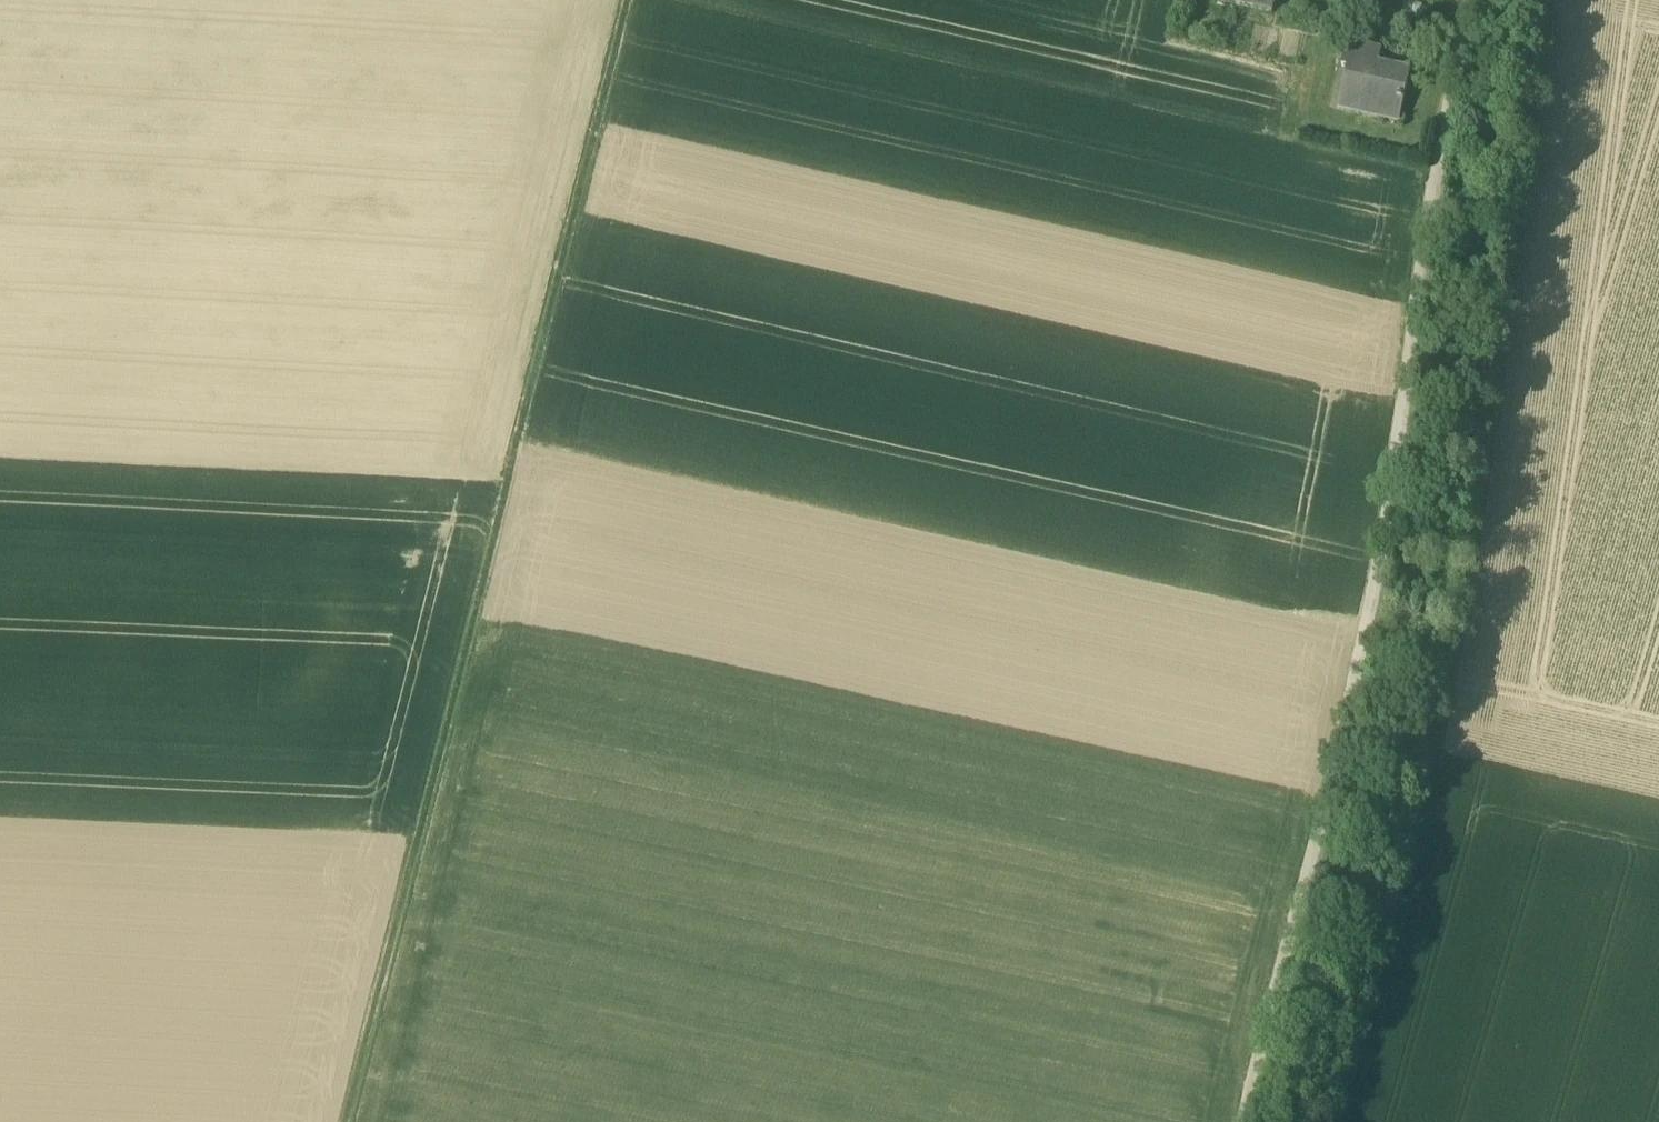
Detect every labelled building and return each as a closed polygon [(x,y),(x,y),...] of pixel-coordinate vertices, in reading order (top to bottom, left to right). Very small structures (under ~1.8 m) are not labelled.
[(1218,1),(1275,13),(1278,0),(1218,0),(1218,1)] [(1381,51),(1349,44),(1344,67),(1349,68),(1341,107),(1362,111),(1363,106),(1384,111),(1383,116),(1403,120),(1413,74),(1377,67),(1381,51)]
